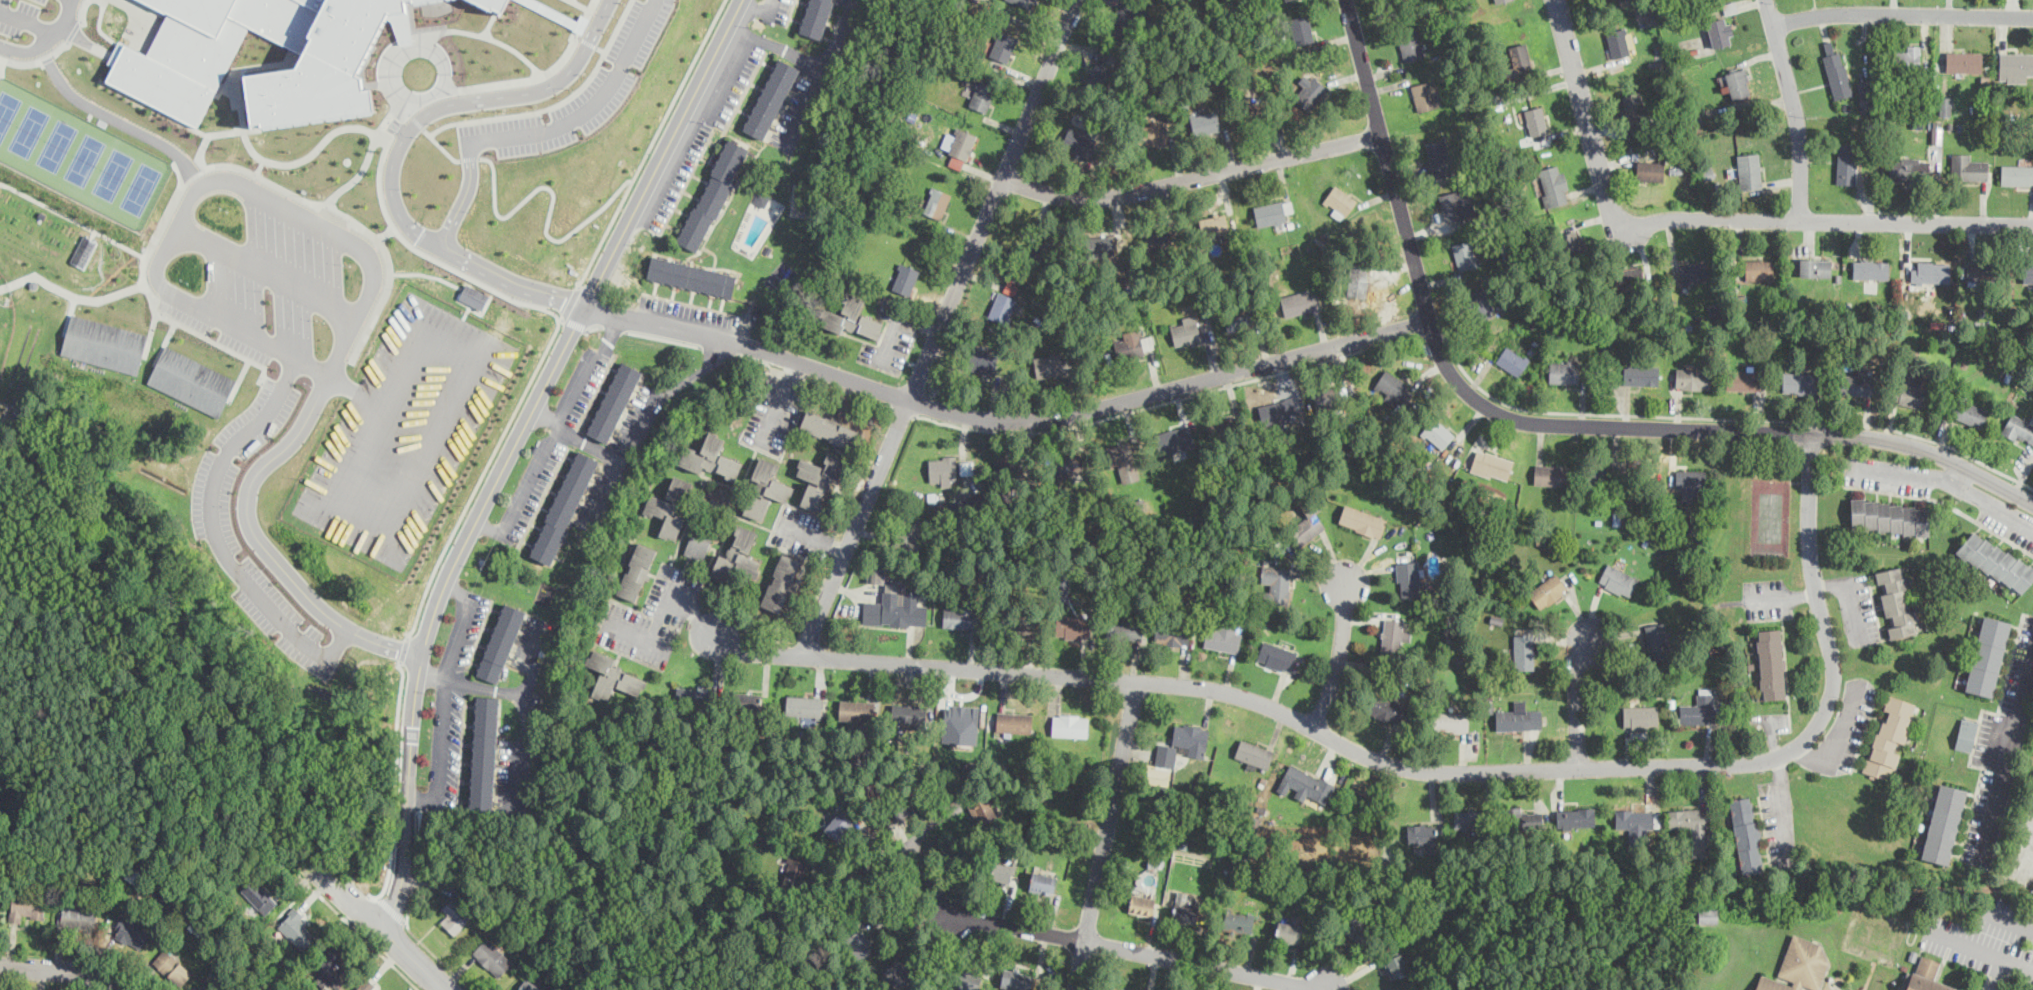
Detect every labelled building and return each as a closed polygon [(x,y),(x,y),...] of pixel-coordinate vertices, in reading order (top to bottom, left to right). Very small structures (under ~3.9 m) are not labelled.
[(168,12),(144,0),(326,0),(308,36),(312,38),(304,53),(249,27),(198,127),(107,80),(125,44),(147,55),(168,12)] [(252,123),(261,121),(262,125),(375,111),(371,87),(364,89),(362,77),(356,73),(387,10),(391,13),(407,11),(405,0),(326,0),(308,36),(312,38),(304,53),(297,67),(244,74),(252,123)] [(492,9),(493,6),(502,10),(507,0),(475,0),(492,9)] [(820,40),(833,0),(807,0),(796,32),(820,40)] [(1033,0),(1009,0),(1029,8),(1033,0)] [(1315,40),(1307,12),(1287,18),(1295,45),(1315,40)] [(1728,35),(1733,34),(1729,22),(1725,23),(1723,16),(1706,20),(1712,47),(1730,43),(1728,35)] [(1396,33),(1404,61),(1423,56),(1422,51),(1425,50),(1423,43),(1420,44),(1416,27),(1396,33)] [(989,57),(1007,64),(1018,36),(999,29),(989,57)] [(1612,59),(1631,55),(1625,31),(1607,35),(1612,59)] [(1834,99),(1853,94),(1841,50),(1836,52),(1832,39),(1825,41),(1829,54),(1824,56),(1834,99)] [(1504,67),(1506,78),(1533,72),(1527,42),(1509,46),(1513,66),(1504,67)] [(1922,45),(1909,45),(1908,51),(1894,50),(1894,71),(1921,71),(1922,45)] [(1982,50),(1946,50),(1946,72),(1982,72),(1982,50)] [(1105,88),(1117,60),(1099,52),(1086,80),(1105,88)] [(1999,52),(1999,75),(2032,75),(2032,52),(1999,52)] [(742,127),(763,138),(800,67),(778,56),(742,127)] [(1750,94),(1746,80),(1748,79),(1745,66),(1724,73),(1732,99),(1750,94)] [(1315,74),(1295,94),(1312,111),(1332,91),(1315,74)] [(985,112),(997,86),(978,78),(967,104),(985,112)] [(1410,85),(1417,111),(1439,105),(1437,100),(1434,100),(1432,93),(1437,91),(1434,81),(1429,82),(1429,80),(1410,85)] [(1858,81),(1860,112),(1875,110),(1874,81),(1858,81)] [(1630,127),(1648,123),(1640,90),(1622,95),(1630,127)] [(1240,101),(1245,123),(1273,117),(1268,95),(1240,101)] [(1939,114),(1952,114),(1952,95),(1939,95),(1939,114)] [(1524,108),(1530,136),(1548,132),(1542,104),(1524,108)] [(1190,115),(1194,135),(1221,130),(1217,110),(1190,115)] [(1168,140),(1163,120),(1132,128),(1137,148),(1168,140)] [(1942,120),(1932,120),(1932,143),(1942,143),(1942,120)] [(949,153),(967,160),(978,135),(957,126),(955,132),(957,133),(949,153)] [(1060,145),(1093,159),(1101,140),(1069,126),(1060,145)] [(752,149),(727,137),(674,240),(699,252),(752,149)] [(1425,142),(1435,178),(1452,173),(1450,166),(1452,165),(1444,137),(1425,142)] [(1836,182),(1855,183),(1857,143),(1838,142),(1836,182)] [(1736,153),(1740,191),(1763,189),(1759,151),(1736,153)] [(1989,180),(1989,160),(1971,160),(1971,153),(1952,153),(1951,179),(1989,180)] [(1889,179),(1928,179),(1928,158),(1889,158),(1889,179)] [(1664,159),(1636,159),(1636,179),(1664,179),(1664,159)] [(1567,202),(1564,190),(1568,188),(1563,171),(1558,172),(1556,164),(1535,170),(1546,208),(1567,202)] [(2001,164),(2001,183),(2032,184),(2032,166),(2001,164)] [(1321,202),(1326,206),(1328,203),(1345,216),(1357,200),(1334,184),(1321,202)] [(933,193),(923,212),(940,219),(952,194),(932,185),(930,191),(933,193)] [(1439,193),(1446,220),(1465,215),(1458,188),(1439,193)] [(770,195),(765,207),(752,201),(757,190),(770,195)] [(1253,206),(1258,227),(1288,220),(1286,212),(1293,211),(1290,197),(1253,206)] [(1228,234),(1225,212),(1199,217),(1203,238),(1228,234)] [(1145,253),(1176,246),(1172,225),(1141,232),(1145,253)] [(1586,252),(1577,228),(1560,235),(1569,259),(1586,252)] [(97,240),(82,234),(72,263),(86,269),(97,240)] [(1049,236),(1016,252),(1025,272),(1058,255),(1049,236)] [(1086,236),(1086,255),(1113,255),(1113,236),(1086,236)] [(1458,269),(1477,265),(1470,239),(1451,244),(1458,269)] [(772,247),(766,244),(763,250),(769,253),(772,247)] [(648,254),(732,274),(727,295),(643,275),(648,254)] [(1831,277),(1831,257),(1799,257),(1799,277),(1831,277)] [(1744,258),(1744,280),(1773,280),(1773,258),(1744,258)] [(1888,279),(1888,258),(1853,258),(1853,279),(1888,279)] [(1707,260),(1678,263),(1681,284),(1709,281),(1707,260)] [(1364,280),(1367,263),(1354,261),(1351,277),(1364,280)] [(1912,282),(1951,283),(1952,263),(1920,261),(1920,269),(1913,269),(1912,282)] [(891,287),(909,295),(919,269),(901,262),(891,287)] [(1966,278),(1988,279),(1989,263),(1967,262),(1966,278)] [(2023,283),(2032,283),(2032,262),(2023,262),(2023,283)] [(1610,269),(1612,288),(1644,283),(1641,265),(1610,269)] [(490,294),(466,283),(459,298),(483,309),(490,294)] [(1490,314),(1489,311),(1492,310),(1490,303),(1487,304),(1482,287),(1463,293),(1470,320),(1490,314)] [(1285,317),(1321,307),(1315,288),(1280,297),(1285,317)] [(987,315),(1008,325),(1010,319),(1008,318),(1011,310),(1018,313),(1023,301),(998,290),(987,315)] [(877,340),(884,323),(861,313),(867,299),(848,292),(840,310),(826,304),(819,323),(841,332),(843,326),(877,340)] [(57,351),(69,307),(146,328),(134,372),(57,351)] [(1222,318),(1226,330),(1253,323),(1249,310),(1222,318)] [(1194,313),(1201,339),(1173,345),(1169,323),(1175,322),(1176,324),(1182,323),(1181,317),(1194,313)] [(1136,327),(1143,354),(1115,361),(1110,339),(1118,337),(1118,340),(1123,338),(1121,331),(1136,327)] [(144,381),(164,342),(234,378),(213,417),(144,381)] [(1496,361),(1517,375),(1529,359),(1507,344),(1496,361)] [(967,368),(993,374),(998,354),(971,348),(967,368)] [(1066,351),(1033,356),(1036,377),(1070,372),(1066,351)] [(582,431),(617,359),(637,369),(601,441),(582,431)] [(1578,382),(1579,362),(1573,362),(1574,359),(1567,359),(1567,362),(1549,361),(1549,381),(1578,382)] [(1658,366),(1624,364),(1623,382),(1657,384),(1658,366)] [(1710,369),(1676,367),(1675,387),(1710,389),(1710,369)] [(1726,387),(1761,390),(1762,370),(1727,368),(1726,387)] [(1414,389),(1387,369),(1373,388),(1399,407),(1414,389)] [(1817,372),(1783,371),(1782,392),(1817,393),(1817,372)] [(1875,396),(1875,376),(1841,373),(1839,392),(1875,396)] [(1898,401),(1930,409),(1936,389),(1922,386),(1924,379),(1912,376),(1910,383),(1903,381),(1898,401)] [(1336,385),(1312,392),(1317,411),(1341,404),(1336,385)] [(1981,429),(1990,409),(1958,395),(1949,415),(1981,429)] [(1258,405),(1263,426),(1299,417),(1293,396),(1258,405)] [(853,450),(862,431),(811,409),(802,427),(853,450)] [(2013,410),(2001,430),(2032,448),(2032,422),(2013,410)] [(1241,411),(1205,420),(1210,440),(1246,431),(1241,411)] [(1455,433),(1433,416),(1421,432),(1443,448),(1455,433)] [(1155,434),(1161,454),(1195,445),(1189,424),(1155,434)] [(742,463),(720,454),(727,437),(710,430),(702,449),(686,442),(678,463),(701,472),(703,467),(734,480),(742,463)] [(1103,449),(1109,471),(1136,464),(1131,442),(1103,449)] [(525,554),(574,448),(594,457),(545,563),(525,554)] [(1513,459),(1477,448),(1470,469),(1506,481),(1513,459)] [(839,485),(850,459),(831,452),(825,465),(802,455),(795,473),(808,479),(798,504),(817,512),(830,481),(839,485)] [(1044,461),(1049,480),(1086,471),(1081,452),(1044,461)] [(762,520),(772,497),(788,504),(795,487),(775,479),(782,463),(763,455),(753,480),(757,481),(744,512),(762,520)] [(927,459),(928,482),(940,481),(941,486),(950,486),(950,478),(956,478),(955,455),(942,456),(942,458),(927,459)] [(959,461),(960,474),(974,474),(973,460),(959,461)] [(997,462),(997,478),(1023,478),(1023,462),(997,462)] [(1567,484),(1569,465),(1535,463),(1534,482),(1567,484)] [(1618,489),(1618,469),(1584,467),(1584,488),(1618,489)] [(1707,470),(1676,469),(1676,488),(1683,488),(1683,500),(1697,500),(1698,489),(1706,489),(1707,470)] [(695,483),(676,475),(665,498),(652,493),(644,511),(654,516),(656,513),(666,518),(659,534),(668,539),(670,536),(677,539),(687,518),(681,515),(695,483)] [(1852,526),(1865,525),(1865,527),(1878,527),(1878,529),(1891,529),(1891,531),(1903,531),(1903,533),(1916,533),(1916,535),(1930,535),(1928,507),(1915,507),(1915,505),(1903,505),(1903,503),(1890,503),(1890,501),(1877,502),(1877,499),(1865,499),(1864,497),(1851,498),(1852,526)] [(1386,518),(1345,503),(1338,522),(1379,537),(1386,518)] [(1289,529),(1301,545),(1326,526),(1314,510),(1289,529)] [(893,542),(913,552),(928,524),(907,513),(893,542)] [(708,572),(727,581),(732,571),(752,580),(760,562),(748,557),(760,531),(742,523),(729,553),(719,548),(708,572)] [(712,537),(693,529),(683,553),(702,561),(712,537)] [(1966,560),(1967,559),(1976,566),(1978,564),(1987,573),(1989,571),(1998,580),(2000,577),(2010,586),(2011,584),(2022,593),(2032,580),(2032,566),(2030,563),(2028,565),(2019,557),(2017,559),(2008,550),(2006,552),(1997,544),(1995,545),(1986,537),(1984,539),(1975,530),(1956,551),(1966,560)] [(658,549),(637,541),(617,594),(637,602),(658,549)] [(760,605),(780,614),(803,561),(782,552),(760,605)] [(1399,596),(1421,594),(1419,560),(1397,562),(1399,596)] [(1638,578),(1607,562),(1598,580),(1605,583),(1604,586),(1620,594),(1621,591),(1630,596),(1638,578)] [(866,582),(883,583),(884,567),(867,565),(866,582)] [(1875,572),(1878,583),(1883,582),(1886,593),(1881,594),(1886,617),(1890,615),(1892,626),(1888,627),(1890,639),(1917,633),(1914,622),(1917,621),(1914,609),(1910,610),(1905,589),(1909,588),(1906,576),(1903,577),(1900,566),(1875,572)] [(1262,582),(1270,582),(1270,591),(1264,591),(1264,602),(1289,603),(1290,570),(1262,569),(1262,582)] [(1568,587),(1555,571),(1528,593),(1541,608),(1568,587)] [(919,593),(897,592),(898,583),(885,582),(883,602),(863,601),(862,624),(917,625),(919,593)] [(499,683),(526,609),(503,601),(476,674),(499,683)] [(942,626),(978,628),(979,609),(971,609),(972,602),(962,601),(961,609),(944,607),(942,626)] [(1009,614),(1008,628),(1035,630),(1036,616),(1009,614)] [(1089,637),(1089,617),(1056,615),(1055,634),(1063,635),(1063,638),(1081,639),(1081,636),(1089,637)] [(2011,622),(1983,615),(1965,690),(1992,697),(2011,622)] [(1381,650),(1400,653),(1401,640),(1410,641),(1411,629),(1402,628),(1403,619),(1385,617),(1381,650)] [(1109,636),(1142,639),(1143,621),(1111,619),(1109,636)] [(1204,645),(1237,653),(1242,633),(1235,632),(1237,622),(1219,619),(1218,628),(1207,626),(1204,645)] [(1645,624),(1649,659),(1669,657),(1664,622),(1645,624)] [(1190,645),(1192,626),(1156,624),(1154,642),(1190,645)] [(1785,698),(1782,628),(1757,628),(1760,698),(1785,698)] [(1534,669),(1534,634),(1514,634),(1514,669),(1534,669)] [(1256,660),(1289,672),(1297,650),(1264,638),(1256,660)] [(613,666),(616,656),(592,648),(585,666),(600,671),(592,693),(610,700),(615,687),(640,696),(647,678),(613,666)] [(710,689),(677,686),(675,704),(708,707),(710,689)] [(1713,689),(1702,689),(1702,692),(1697,692),(1697,704),(1680,704),(1680,723),(1713,723),(1713,689)] [(762,692),(735,690),(733,708),(761,710),(762,692)] [(1366,711),(1399,724),(1406,705),(1374,692),(1366,711)] [(1904,745),(1909,730),(1906,729),(1915,703),(1887,693),(1883,702),(1886,704),(1884,710),(1889,711),(1886,722),(1882,721),(1879,732),(1876,731),(1862,770),(1888,780),(1892,769),(1895,770),(1901,754),(1893,751),(1896,743),(1904,745)] [(492,811),(499,696),(476,695),(470,810),(492,811)] [(822,698),(787,695),(786,715),(804,715),(804,726),(816,726),(816,719),(821,719),(822,698)] [(838,719),(873,721),(874,701),(840,699),(838,719)] [(1496,710),(1496,729),(1542,728),(1542,708),(1526,708),(1526,699),(1515,700),(1515,710),(1496,710)] [(926,724),(927,705),(893,702),(891,721),(926,724)] [(978,706),(976,744),(941,742),(944,707),(952,707),(952,704),(978,706)] [(1623,705),(1623,726),(1658,726),(1658,705),(1623,705)] [(1032,712),(997,711),(996,731),(1031,732),(1032,712)] [(1433,730),(1468,730),(1468,712),(1433,712),(1433,730)] [(1051,735),(1086,738),(1087,717),(1078,717),(1078,715),(1059,714),(1059,716),(1052,715),(1051,735)] [(1977,720),(1960,718),(1957,749),(1973,751),(1977,720)] [(1174,767),(1177,751),(1204,755),(1208,727),(1175,722),(1172,744),(1158,742),(1154,764),(1174,767)] [(1275,750),(1241,738),(1234,759),(1268,771),(1275,750)] [(1335,784),(1320,776),(1319,778),(1290,763),(1277,789),(1286,793),(1290,785),(1297,789),(1294,795),(1303,800),(1307,794),(1326,803),(1335,784)] [(1921,858),(1949,865),(1968,789),(1941,782),(1921,858)] [(967,804),(980,827),(998,816),(985,794),(967,804)] [(1730,799),(1743,874),(1763,871),(1758,845),(1762,845),(1758,819),(1754,820),(1750,796),(1730,799)] [(914,812),(900,820),(909,838),(900,844),(889,824),(896,821),(892,812),(909,802),(914,812)] [(1542,828),(1542,809),(1525,810),(1525,806),(1505,807),(1506,829),(1542,828)] [(1557,808),(1557,827),(1594,826),(1594,807),(1557,808)] [(1708,830),(1708,808),(1669,808),(1669,830),(1708,830)] [(854,821),(841,809),(824,829),(837,840),(854,821)] [(1479,809),(1454,809),(1454,827),(1478,827),(1479,809)] [(1615,828),(1627,828),(1627,836),(1648,836),(1648,827),(1659,827),(1659,809),(1615,809),(1615,828)] [(1436,824),(1437,852),(1426,853),(1426,842),(1408,842),(1408,824),(1436,824)] [(807,861),(788,856),(781,885),(800,889),(807,861)] [(1012,863),(993,859),(989,879),(1008,883),(1012,863)] [(1028,889),(1052,895),(1057,875),(1033,870),(1028,889)] [(265,915),(278,902),(253,877),(240,890),(265,915)] [(1199,904),(1185,901),(1187,892),(1177,890),(1172,918),(1195,923),(1199,904)] [(1128,911),(1152,916),(1156,897),(1131,892),(1128,911)] [(45,894),(12,894),(12,917),(45,917),(45,894)] [(454,934),(472,917),(453,898),(442,908),(448,914),(441,921),(454,934)] [(59,923),(94,929),(97,910),(63,904),(59,923)] [(308,918),(294,906),(276,924),(303,951),(316,937),(302,924),(308,918)] [(1252,933),(1255,916),(1230,911),(1231,907),(1226,906),(1223,927),(1252,933)] [(1699,921),(1718,921),(1718,908),(1699,908),(1699,921)] [(1379,925),(1374,922),(1371,926),(1356,918),(1358,915),(1351,911),(1341,929),(1367,944),(1379,925)] [(110,934),(140,951),(151,930),(122,914),(110,934)] [(1274,938),(1298,943),(1302,925),(1278,920),(1274,938)] [(845,936),(855,959),(873,951),(864,929),(845,936)] [(1777,979),(1761,973),(1755,989),(1819,989),(1829,964),(1819,943),(1794,933),(1777,979)] [(498,977),(513,962),(487,937),(472,952),(498,977)] [(151,960),(178,987),(193,973),(166,945),(151,960)] [(350,970),(329,946),(311,963),(332,986),(350,970)] [(1409,971),(1417,968),(1413,960),(1406,963),(1401,952),(1383,960),(1391,979),(1409,971)] [(1934,978),(1969,989),(1908,989),(1921,953),(1941,960),(1934,978)] [(900,989),(904,989),(917,973),(897,957),(882,975),(900,989)] [(973,989),(977,989),(981,971),(958,966),(953,985),(973,989)] [(1004,967),(1000,987),(1013,989),(1031,989),(1034,973),(1004,967)] [(526,976),(516,989),(545,989),(526,976)] [(366,982),(358,989),(374,989),(366,982)]
